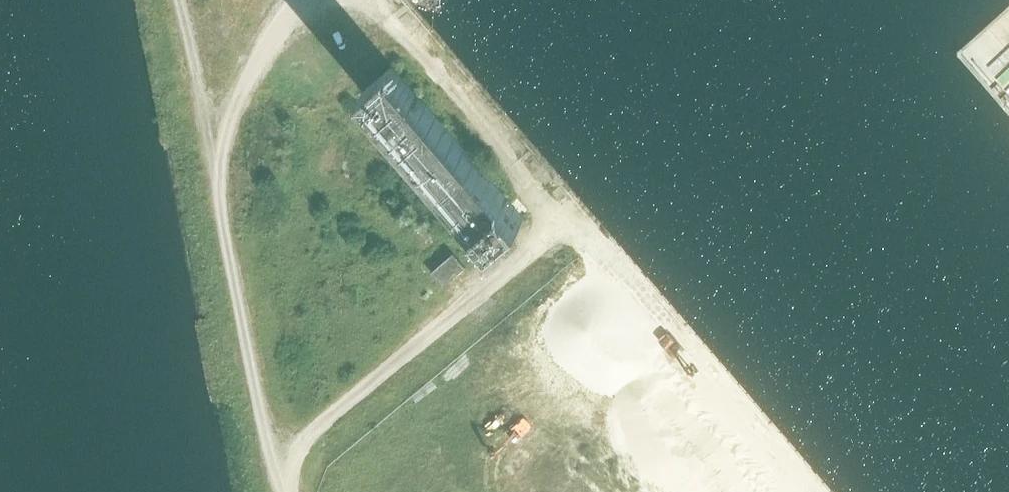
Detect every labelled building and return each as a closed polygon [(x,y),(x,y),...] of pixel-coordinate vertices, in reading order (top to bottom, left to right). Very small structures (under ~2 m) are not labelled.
[(363,91),(495,244),(524,218),(392,66),(363,91)] [(427,241),(437,236),(430,218),(419,223),(427,241)] [(477,252),(487,243),(479,233),(468,242),(477,252)] [(453,253),(431,272),(444,286),(466,267),(453,253)] [(517,442),(531,431),(523,421),(509,431),(517,442)]
